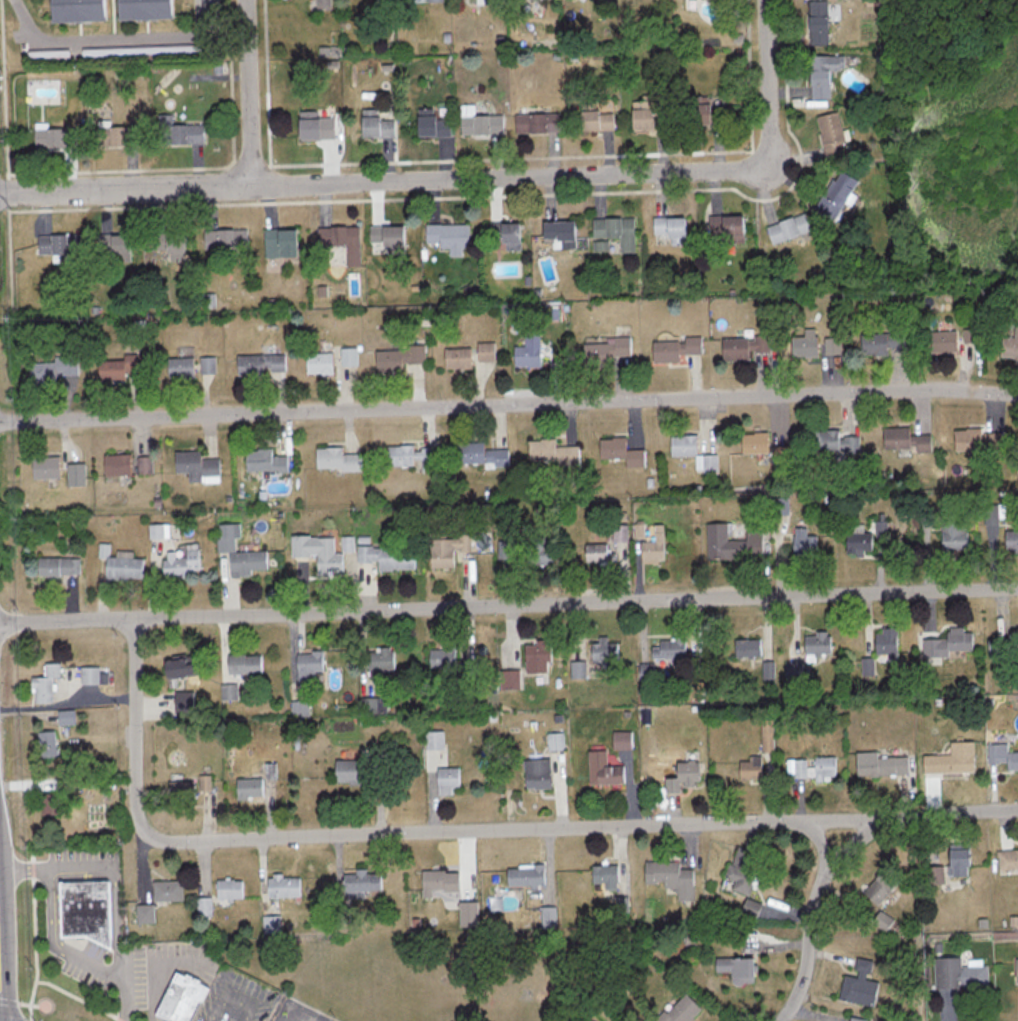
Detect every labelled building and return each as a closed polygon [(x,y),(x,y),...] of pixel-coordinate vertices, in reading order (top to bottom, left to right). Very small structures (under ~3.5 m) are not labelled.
[(55,22),(108,21),(107,0),(54,0),(55,22)] [(122,21),(175,19),(174,0),(121,0),(122,21)] [(315,9),(329,9),(329,0),(315,0),(315,9)] [(827,44),(827,1),(806,1),(806,44),(827,44)] [(828,70),(842,70),(842,56),(808,56),(809,99),(829,99),(828,70)] [(629,131),(665,130),(665,97),(628,98),(629,131)] [(723,126),(723,104),(687,104),(687,126),(723,126)] [(458,135),(501,136),(501,116),(472,116),(472,106),(459,106),(458,135)] [(358,137),(393,137),(393,120),(378,120),(378,110),(358,110),(358,137)] [(432,111),(415,111),(415,137),(448,137),(448,119),(432,119),(432,111)] [(318,112),(295,112),(295,139),(333,139),(333,121),(318,121),(318,112)] [(612,131),(612,112),(576,112),(576,131),(612,131)] [(816,116),(823,158),(844,154),(837,112),(816,116)] [(558,114),(512,114),(512,134),(558,134),(558,114)] [(175,115),(159,115),(159,144),(206,144),(206,125),(175,125),(175,115)] [(99,146),(141,146),(141,126),(99,126),(99,146)] [(37,150),(82,150),(81,129),(37,129),(37,150)] [(832,220),(856,182),(837,170),(813,209),(832,220)] [(764,227),(771,245),(809,230),(803,212),(764,227)] [(707,216),(707,243),(742,243),(742,216),(707,216)] [(633,218),(590,219),(590,238),(619,238),(619,253),(633,252),(633,218)] [(652,218),(652,237),(666,237),(666,245),(683,245),(683,218),(652,218)] [(518,246),(518,222),(487,222),(487,246),(518,246)] [(573,222),(539,222),(539,240),(549,240),(549,247),(573,247),(573,222)] [(466,224),(424,224),(424,244),(446,244),(446,256),(460,256),(460,247),(466,247),(466,224)] [(316,227),(316,247),(344,247),(344,266),(358,265),(358,226),(316,227)] [(370,250),(403,250),(403,226),(370,226),(370,250)] [(206,250),(248,250),(248,230),(206,230),(206,250)] [(295,258),(294,230),(263,230),(263,258),(295,258)] [(172,258),(188,258),(188,234),(155,234),(155,253),(172,253),(172,258)] [(69,254),(70,268),(81,268),(81,235),(40,235),(40,254),(69,254)] [(134,256),(134,235),(100,235),(100,256),(134,256)] [(1017,359),(1017,325),(1014,325),(1013,338),(998,338),(997,358),(1017,359)] [(977,343),(977,330),(963,330),(963,343),(977,343)] [(927,353),(954,353),(954,332),(927,332),(927,353)] [(885,355),(885,350),(908,350),(908,333),(860,333),(860,355),(885,355)] [(815,358),(815,336),(788,336),(788,358),(815,358)] [(747,352),(768,352),(768,337),(720,337),(720,361),(747,361),(747,352)] [(824,354),(839,354),(839,338),(824,338),(824,354)] [(650,363),(680,363),(680,354),(700,354),(700,339),(650,339),(650,363)] [(608,356),(629,356),(629,340),(581,341),(581,366),(608,366),(608,356)] [(493,343),(474,343),(474,361),(493,361),(493,343)] [(400,372),(400,364),(423,364),(423,345),(403,345),(403,351),(373,350),(373,372),(400,372)] [(538,346),(512,346),(512,367),(538,367),(538,346)] [(339,348),(339,366),(356,366),(356,348),(339,348)] [(442,349),(442,368),(469,368),(468,349),(442,349)] [(304,374),(330,374),(330,353),(304,353),(304,374)] [(124,360),(106,360),(106,382),(128,382),(128,372),(144,372),(144,354),(124,354),(124,360)] [(284,355),(235,355),(235,375),(284,375),(284,355)] [(56,357),(56,363),(32,363),(32,384),(58,383),(58,375),(79,375),(79,357),(56,357)] [(216,374),(216,357),(202,357),(202,374),(216,374)] [(171,379),(196,379),(196,358),(171,358),(171,379)] [(907,428),(880,428),(880,452),(930,452),(930,436),(907,436),(907,428)] [(1000,434),(979,434),(978,429),(951,430),(952,452),(965,451),(965,464),(979,464),(978,452),(1001,452),(1000,434)] [(858,453),(858,437),(838,437),(838,432),(811,432),(811,453),(858,453)] [(766,454),(766,434),(739,434),(739,454),(766,454)] [(668,436),(668,457),(694,456),(695,473),(717,473),(716,455),(695,455),(695,436),(668,436)] [(644,467),(643,450),(623,450),(623,438),(596,439),(597,459),(624,459),(624,467),(644,467)] [(554,446),(554,440),(528,440),(528,463),(578,463),(578,446),(554,446)] [(481,450),(481,443),(456,443),(456,467),(508,466),(507,450),(481,450)] [(385,447),(385,467),(412,468),(412,462),(420,462),(420,473),(434,473),(434,447),(385,447)] [(340,455),(340,448),(313,449),(313,471),(360,471),(360,455),(340,455)] [(285,456),(270,457),(270,450),(242,451),(243,473),(286,472),(285,456)] [(218,483),(218,458),(197,458),(197,452),(178,452),(178,474),(190,474),(190,483),(218,483)] [(133,455),(105,455),(105,476),(133,476),(133,455)] [(62,479),(62,457),(35,457),(35,479),(62,479)] [(153,457),(139,457),(139,475),(153,475),(153,457)] [(87,487),(87,464),(69,464),(69,487),(87,487)] [(940,551),(966,551),(966,517),(940,517),(940,551)] [(876,538),(891,537),(890,521),(875,522),(876,538)] [(705,524),(706,560),(762,559),(761,532),(744,533),(744,540),(731,540),(731,524),(705,524)] [(216,525),(216,552),(227,552),(227,577),(250,577),(250,571),(266,570),(266,552),(233,552),(233,538),(239,538),(239,525),(216,525)] [(663,561),(663,525),(652,525),(652,542),(638,542),(638,561),(663,561)] [(167,536),(167,526),(151,526),(151,536),(167,536)] [(792,556),(815,556),(815,536),(805,536),(805,529),(792,529),(792,556)] [(1003,531),(1003,549),(1017,549),(1017,531),(1003,531)] [(872,532),(842,532),(842,552),(872,552),(872,532)] [(332,554),(333,537),(289,537),(289,558),(314,558),(314,575),(342,575),(342,554),(332,554)] [(554,566),(554,537),(529,537),(529,566),(554,566)] [(453,568),(453,552),(470,552),(470,538),(428,538),(429,569),(453,568)] [(518,560),(518,542),(496,542),(497,560),(518,560)] [(582,563),(606,563),(606,545),(582,545),(582,563)] [(161,576),(197,576),(197,547),(177,547),(177,552),(161,552),(161,576)] [(375,570),(413,570),(413,548),(356,548),(356,563),(375,563),(375,570)] [(40,577),(81,577),(81,558),(40,558),(40,577)] [(142,579),(142,558),(103,558),(103,579),(142,579)] [(948,657),(948,651),(972,651),(972,632),(963,632),(963,627),(946,627),(946,639),(922,639),(922,657),(948,657)] [(1017,646),(1017,627),(1007,627),(1007,640),(987,640),(987,659),(1016,658),(1016,646),(1017,646)] [(896,628),(874,628),(874,655),(896,655),(896,628)] [(829,656),(829,633),(803,633),(803,656),(829,656)] [(590,643),(589,662),(596,662),(596,672),(609,672),(609,661),(617,662),(618,643),(606,643),(606,637),(597,637),(597,643),(590,643)] [(650,659),(685,659),(685,638),(657,638),(657,648),(650,648),(650,659)] [(760,639),(733,639),(733,658),(760,658),(760,639)] [(523,673),(550,673),(550,641),(523,641),(523,673)] [(455,646),(428,646),(428,669),(455,669),(455,646)] [(366,651),(366,677),(393,677),(393,651),(366,651)] [(322,673),(322,652),(293,652),(293,682),(312,682),(312,673),(322,673)] [(264,673),(264,654),(230,654),(230,673),(264,673)] [(167,659),(169,677),(204,673),(202,657),(192,659),(192,656),(167,659)] [(569,661),(569,678),(585,678),(585,661),(569,661)] [(55,702),(54,677),(62,677),(62,662),(47,662),(47,676),(35,676),(35,702),(55,702)] [(785,680),(801,680),(801,662),(785,662),(785,680)] [(84,682),(102,682),(102,666),(84,666),(84,682)] [(638,666),(638,680),(652,680),(652,666),(638,666)] [(519,671),(498,671),(498,690),(519,690),(519,671)] [(223,698),(238,698),(238,684),(223,684),(223,698)] [(76,724),(76,710),(61,710),(61,724),(76,724)] [(39,731),(41,758),(59,756),(57,730),(39,731)] [(443,732),(424,732),(424,750),(443,750),(443,732)] [(611,750),(630,750),(630,732),(611,732),(611,750)] [(922,775),(973,774),(973,742),(948,742),(948,756),(922,756),(922,775)] [(987,765),(1005,764),(1005,770),(1017,770),(1017,751),(1007,751),(1007,744),(986,744),(987,765)] [(855,754),(855,778),(908,777),(908,757),(876,758),(876,753),(855,754)] [(792,760),(793,780),(835,779),(834,758),(812,759),(812,767),(807,768),(806,760),(792,760)] [(333,760),(333,784),(358,784),(358,774),(379,774),(379,760),(333,760)] [(550,760),(523,760),(523,790),(550,790),(550,760)] [(736,762),(737,781),(760,780),(759,760),(736,762)] [(277,763),(260,763),(260,777),(237,777),(237,799),(267,799),(266,779),(277,779),(277,763)] [(677,792),(677,783),(698,783),(698,763),(674,763),(674,779),(665,779),(665,792),(677,792)] [(435,768),(435,794),(458,794),(458,768),(435,768)] [(587,768),(588,785),(623,785),(623,768),(587,768)] [(169,803),(197,803),(197,790),(213,790),(213,775),(199,775),(199,781),(169,780),(169,803)] [(65,794),(43,794),(43,815),(65,815),(65,794)] [(748,897),(755,875),(742,871),(748,851),(735,847),(722,889),(748,897)] [(997,852),(998,872),(1017,871),(1017,851),(997,852)] [(968,878),(968,852),(946,852),(946,878),(968,878)] [(643,863),(643,887),(676,887),(676,904),(693,904),(692,870),(679,870),(679,863),(643,863)] [(548,864),(509,865),(509,886),(548,885),(548,864)] [(596,865),(596,888),(621,888),(621,865),(596,865)] [(943,886),(943,868),(921,868),(921,886),(943,886)] [(898,885),(883,870),(861,893),(875,908),(898,885)] [(345,871),(345,891),(384,891),(384,871),(345,871)] [(424,871),(424,890),(449,890),(449,871),(424,871)] [(478,901),(478,875),(461,875),(462,901),(478,901)] [(270,877),(270,897),(303,897),(303,876),(270,877)] [(218,880),(218,899),(246,899),(246,880),(218,880)] [(185,902),(185,881),(155,881),(155,902),(185,902)] [(64,885),(66,939),(79,938),(77,884),(64,885)] [(77,884),(90,884),(92,938),(79,938),(77,884)] [(92,938),(104,944),(102,884),(90,884),(92,938)] [(102,884),(115,884),(116,930),(117,952),(104,944),(102,884)] [(198,898),(198,915),(212,915),(212,898),(198,898)] [(139,923),(155,923),(155,906),(139,906),(139,923)] [(350,923),(350,909),(336,909),(336,923),(350,923)] [(891,921),(883,915),(876,925),(881,928),(882,926),(886,929),(891,921)] [(263,916),(263,933),(282,933),(282,916),(263,916)] [(714,973),(729,973),(729,985),(752,985),(752,959),(715,959),(714,973)] [(871,962),(857,959),(853,978),(843,976),(838,1000),(873,1007),(878,982),(867,980),(871,962)] [(986,966),(961,967),(961,959),(934,959),(935,990),(987,989),(986,966)] [(160,1016),(171,1020),(197,1020),(212,989),(180,974),(160,1016)] [(657,1020),(693,1020),(705,1008),(687,991),(657,1020)]
